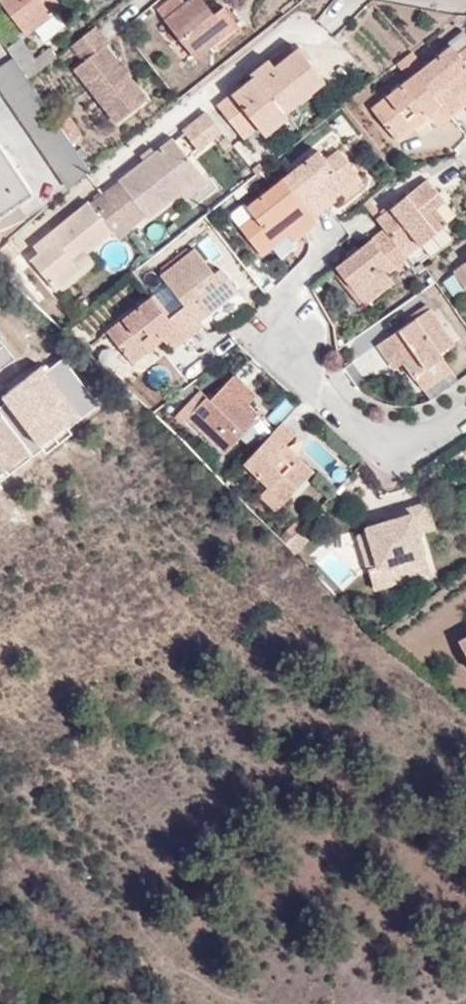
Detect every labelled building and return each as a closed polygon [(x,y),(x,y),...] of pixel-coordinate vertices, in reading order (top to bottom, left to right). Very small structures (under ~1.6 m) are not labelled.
[(62,6),(58,0),(4,0),(28,32),(35,27),(45,40),(67,24),(57,11),(62,6)] [(195,57),(238,23),(225,6),(214,13),(204,0),(188,0),(185,2),(183,0),(169,0),(157,9),(195,57)] [(107,46),(112,42),(97,24),(74,42),(87,57),(74,67),(119,125),(150,101),(107,46)] [(36,57),(22,37),(7,47),(14,57),(29,79),(58,56),(50,47),(36,57)] [(417,72),(451,116),(465,104),(465,100),(458,90),(465,84),(465,85),(465,48),(459,54),(451,45),(417,72)] [(218,105),(243,138),(257,126),(281,107),(284,112),(325,80),(298,47),(275,66),(269,58),(250,73),(253,77),(218,105)] [(0,66),(0,86),(70,187),(86,173),(90,170),(70,139),(53,114),(29,79),(14,57),(0,66)] [(428,116),(438,127),(451,116),(417,72),(372,107),(398,140),(414,127),(407,118),(421,107),(428,116)] [(81,132),(63,107),(53,114),(70,139),(81,132)] [(265,135),(287,117),(284,112),(281,107),(257,126),(265,135)] [(421,107),(407,118),(414,127),(428,116),(421,107)] [(186,131),(202,151),(224,132),(208,113),(186,131)] [(150,217),(182,191),(203,174),(175,138),(120,181),(132,195),(150,217)] [(33,191),(17,167),(14,169),(8,162),(12,159),(0,142),(0,214),(33,191)] [(326,159),(318,150),(285,176),(315,216),(330,204),(324,196),(330,191),(334,196),(360,176),(339,149),(326,159)] [(17,167),(12,159),(8,162),(14,169),(17,167)] [(190,201),(211,184),(203,174),(182,191),(190,201)] [(318,220),(315,216),(285,176),(247,205),(255,214),(239,227),(262,255),(288,233),(284,227),(291,222),(300,234),(318,220)] [(439,192),(428,178),(382,214),(377,219),(384,227),(406,256),(412,252),(421,244),(442,226),(448,222),(436,209),(431,212),(425,203),(439,192)] [(330,204),(336,199),(334,196),(330,191),(324,196),(330,204)] [(436,209),(446,201),(439,192),(425,203),(431,212),(436,209)] [(382,214),(369,198),(364,202),(377,219),(382,214)] [(49,234),(54,241),(38,253),(31,259),(55,288),(81,269),(71,257),(83,247),(87,251),(112,230),(88,202),(49,234)] [(288,233),(293,240),(300,234),(291,222),(284,227),(288,233)] [(431,256),(452,239),(442,226),(421,244),(431,256)] [(350,256),(349,256),(336,267),(340,270),(362,298),(366,303),(393,282),(388,273),(408,257),(406,256),(384,227),(357,250),(361,255),(354,261),(350,256)] [(49,234),(34,246),(38,253),(54,241),(49,234)] [(421,264),(431,256),(421,244),(412,252),(421,264)] [(194,247),(161,273),(178,297),(187,290),(206,315),(238,290),(222,269),(216,274),(194,247)] [(357,250),(350,256),(354,261),(361,255),(357,250)] [(454,271),(465,288),(465,263),(454,271)] [(335,275),(358,302),(362,298),(340,270),(335,275)] [(178,297),(185,305),(187,303),(200,319),(206,315),(187,290),(178,297)] [(163,339),(172,350),(186,338),(169,318),(157,303),(151,295),(107,330),(133,362),(149,350),(142,340),(155,329),(163,339)] [(187,303),(185,305),(169,318),(186,338),(204,324),(200,319),(187,303)] [(430,308),(377,345),(388,360),(404,349),(410,357),(404,362),(414,376),(443,356),(440,352),(455,342),(430,308)] [(149,350),(163,339),(155,329),(142,340),(149,350)] [(388,360),(394,368),(404,362),(410,357),(404,349),(388,360)] [(423,390),(452,369),(443,356),(414,376),(423,390)] [(244,409),(237,402),(250,388),(235,374),(210,400),(206,396),(199,403),(192,411),(187,417),(224,453),(260,415),(249,404),(244,409)] [(249,404),(256,395),(250,388),(237,402),(244,409),(249,404)] [(193,398),(186,405),(192,411),(199,403),(193,398)] [(295,434),(282,421),(244,462),(268,485),(259,495),(276,511),(313,471),(297,456),(289,465),(277,453),(285,444),(295,434)] [(297,456),(285,444),(277,453),(289,465),(297,456)] [(357,455),(351,462),(358,469),(364,462),(357,455)] [(430,570),(409,506),(392,511),(397,530),(389,533),(387,527),(368,532),(379,565),(359,571),(364,589),(375,586),(376,587),(430,570)] [(392,511),(383,514),(385,521),(387,527),(389,533),(397,530),(392,511)] [(296,521),(279,538),(285,544),(302,527),(296,521)] [(385,521),(367,526),(368,532),(387,527),(385,521)]
